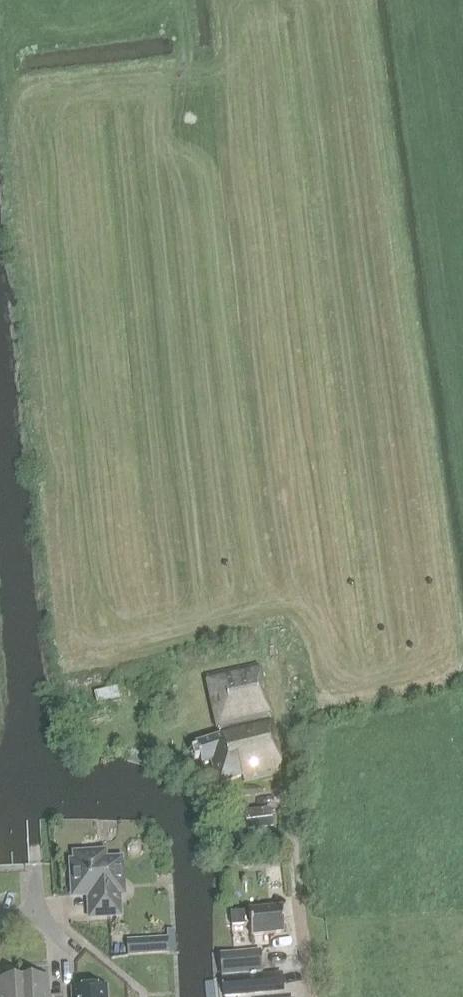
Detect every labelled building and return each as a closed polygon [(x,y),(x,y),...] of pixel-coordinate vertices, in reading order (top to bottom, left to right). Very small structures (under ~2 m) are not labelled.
[(243,783),(281,774),(258,666),(205,677),(217,732),(219,737),(193,746),(200,766),(210,763),(217,785),(241,777),(243,783)] [(277,807),(250,809),(252,840),(279,839),(277,807)] [(89,902),(90,917),(118,915),(117,893),(121,893),(119,861),(103,862),(103,854),(75,856),(75,864),(71,864),(73,896),(91,895),(92,901),(89,902)] [(249,925),(250,937),(283,934),(281,908),(248,911),(248,912),(229,914),(231,927),(249,925)] [(127,940),(128,956),(168,954),(167,938),(127,940)] [(263,972),(261,948),(237,950),(219,952),(222,976),(263,972)] [(249,978),(250,992),(251,992),(251,994),(282,991),(281,975),(249,978)] [(23,980),(21,980),(22,996),(48,996),(48,979),(36,979),(36,976),(23,976),(23,980)] [(21,980),(0,981),(0,996),(22,996),(21,980)] [(74,996),(104,996),(104,988),(73,990),(74,996)]
